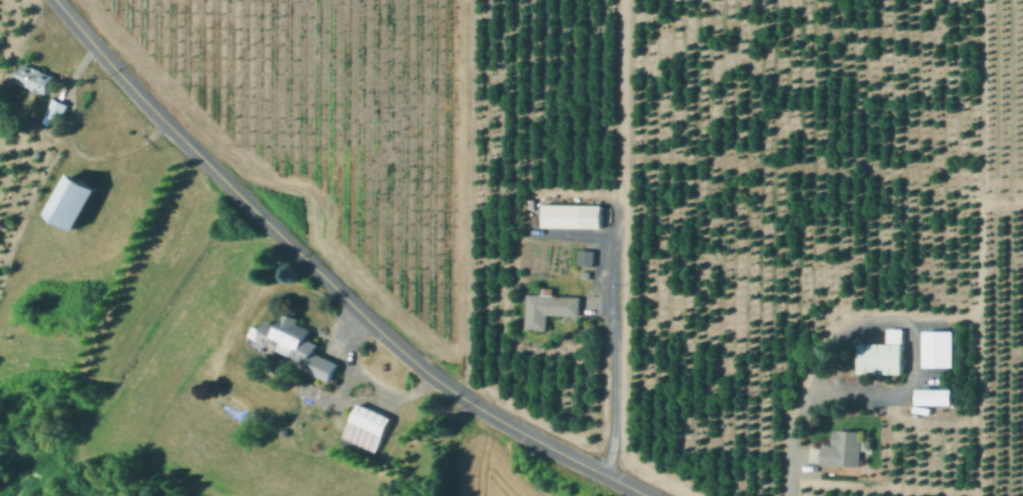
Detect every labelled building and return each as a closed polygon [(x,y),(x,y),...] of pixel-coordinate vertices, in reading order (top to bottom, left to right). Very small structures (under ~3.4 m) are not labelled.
[(58,75),(51,94),(21,84),(27,65),(58,75)] [(70,107),(62,121),(49,114),(57,100),(70,107)] [(100,191),(79,228),(51,212),(71,175),(100,191)] [(602,205),(602,228),(546,228),(546,205),(602,205)] [(595,252),(595,265),(582,264),(582,251),(595,252)] [(581,297),(580,313),(548,311),(547,329),(528,328),(530,293),(581,297)] [(308,324),(306,328),(314,333),(311,339),(322,345),(319,351),(341,364),(331,382),(309,370),(310,368),(265,342),(264,344),(252,337),(258,326),(264,330),(270,319),(280,325),(287,312),(308,324)] [(904,330),(904,343),(890,343),(890,330),(904,330)] [(957,335),(957,372),(926,372),(926,335),(957,335)] [(904,345),(904,372),(862,372),(862,345),(904,345)] [(953,388),(917,388),(917,403),(952,404),(953,388)] [(391,418),(378,450),(349,438),(362,406),(391,418)] [(862,434),(861,465),(823,463),(824,446),(835,446),(835,433),(862,434)]
